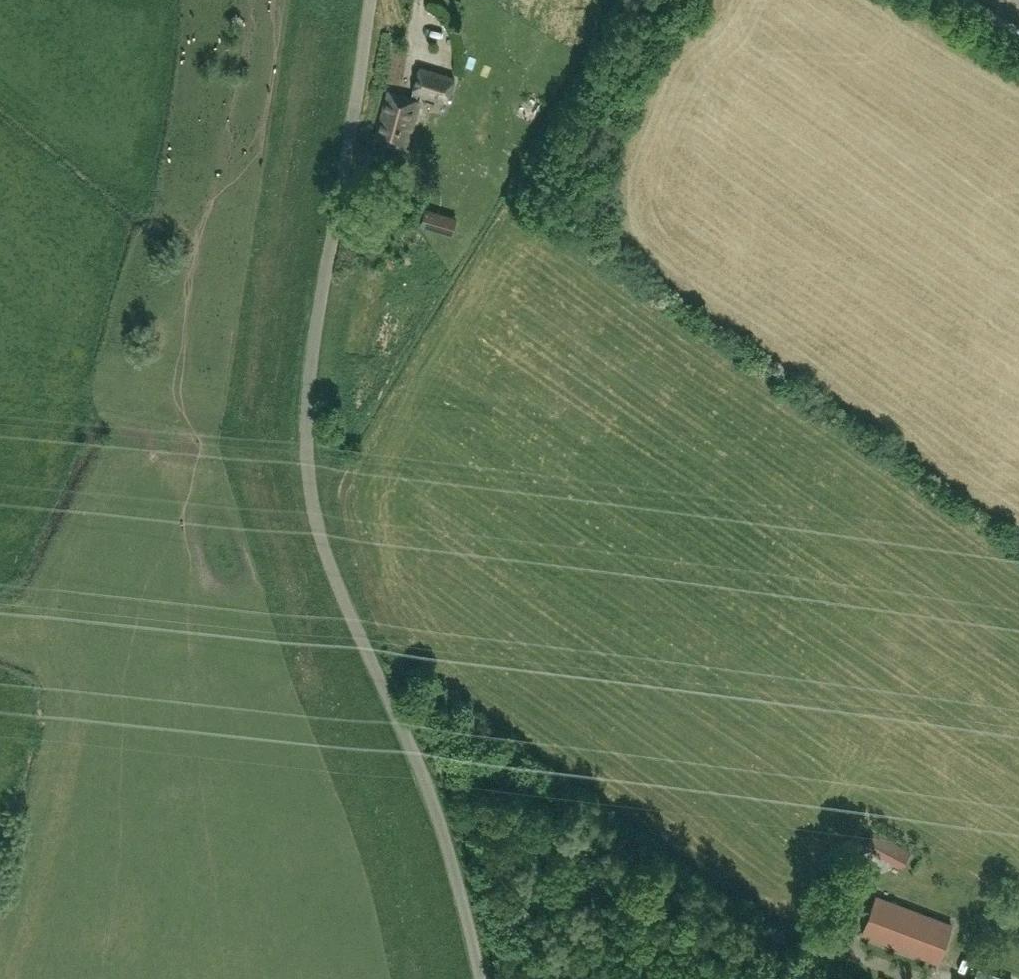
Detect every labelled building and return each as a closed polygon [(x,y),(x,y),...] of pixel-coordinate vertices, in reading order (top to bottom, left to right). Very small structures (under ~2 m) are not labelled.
[(410,92),(448,102),(455,75),(418,64),(410,92)] [(417,99),(385,91),(374,139),(405,147),(417,99)] [(871,830),(864,844),(902,866),(910,852),(871,830)] [(873,898),(860,933),(939,963),(953,928),(873,898)]
